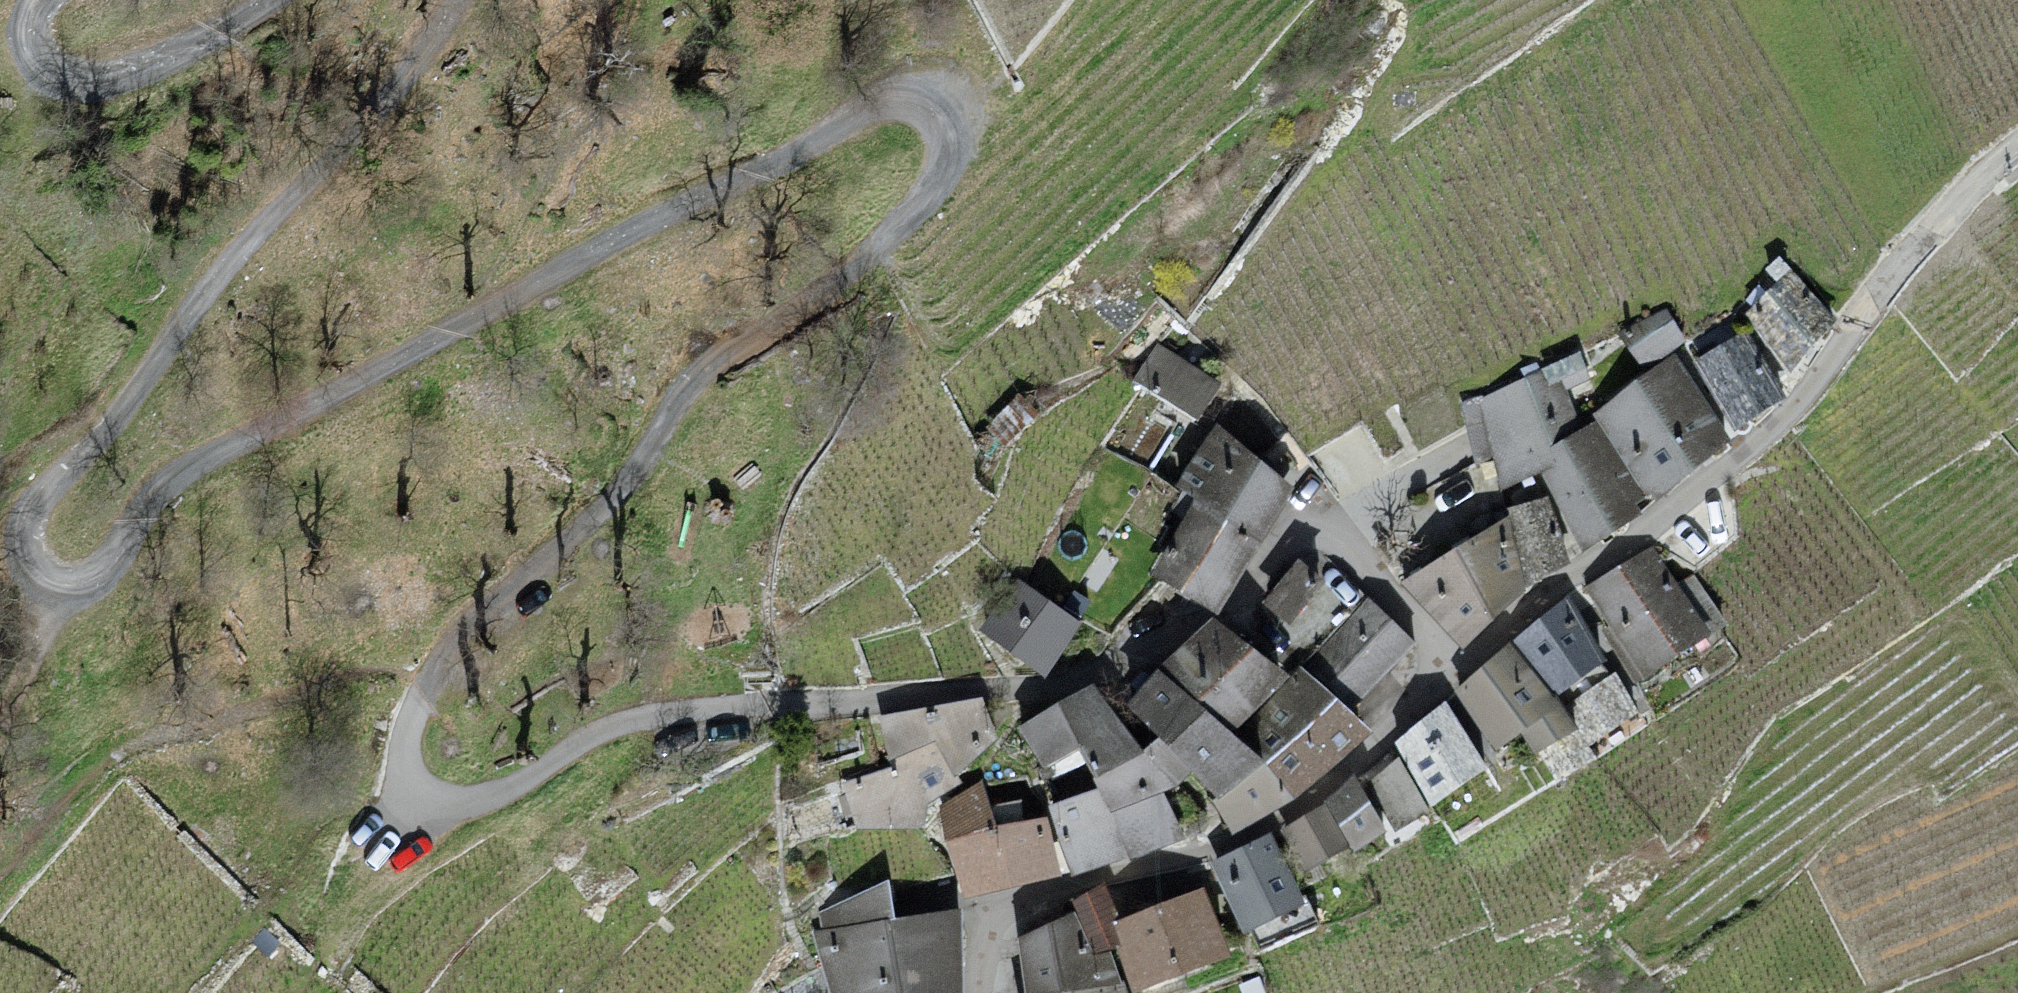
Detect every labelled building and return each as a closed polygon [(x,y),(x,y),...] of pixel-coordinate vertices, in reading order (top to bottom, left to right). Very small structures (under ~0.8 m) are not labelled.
[(1789,269),(1741,315),(1789,364),(1837,318),(1789,269)] [(1667,307),(1622,333),(1642,368),(1687,341),(1667,307)] [(1745,328),(1693,360),(1735,428),(1787,396),(1745,328)] [(1222,383),(1157,341),(1131,379),(1194,419),(1222,383)] [(1674,355),(1590,414),(1595,420),(1647,494),(1652,500),(1735,440),(1674,355)] [(1548,446),(1581,428),(1562,379),(1547,384),(1541,369),(1462,405),(1475,465),(1493,456),(1500,490),(1540,470),(1558,464),(1548,446)] [(1647,494),(1595,420),(1581,428),(1548,446),(1558,464),(1540,470),(1581,552),(1640,512),(1635,502),(1647,494)] [(1259,540),(1291,485),(1217,422),(1175,484),(1193,496),(1259,540)] [(1570,562),(1547,495),(1506,507),(1508,515),(1525,587),(1570,562)] [(1259,540),(1193,496),(1150,575),(1216,613),(1259,540)] [(1461,648),(1525,587),(1508,515),(1400,582),(1461,648)] [(1678,583),(1653,545),(1586,588),(1643,677),(1727,623),(1694,573),(1678,583)] [(1325,580),(1298,558),(1262,601),(1289,623),(1325,580)] [(1044,674),(1081,621),(1079,619),(1062,607),(1017,576),(979,629),(1044,674)] [(1062,607),(1079,619),(1091,601),(1074,589),(1062,607)] [(1604,658),(1570,592),(1510,641),(1555,696),(1604,658)] [(1416,643),(1367,596),(1302,666),(1351,712),(1416,643)] [(1233,733),(1291,676),(1212,615),(1158,666),(1233,733)] [(1555,696),(1510,641),(1456,690),(1496,747),(1520,732),(1532,754),(1577,727),(1555,696)] [(1233,733),(1158,666),(1124,702),(1157,736),(1192,772),(1215,796),(1264,762),(1233,733)] [(1367,727),(1351,712),(1302,666),(1291,676),(1233,733),(1264,762),(1291,794),(1367,727)] [(1092,682),(1017,726),(1043,771),(1080,748),(1122,722),(1092,682)] [(1484,765),(1446,702),(1393,745),(1431,805),(1484,765)] [(1143,748),(1122,722),(1080,748),(1098,786),(1109,811),(1163,791),(1174,787),(1143,748)] [(1157,736),(1143,748),(1174,787),(1192,772),(1157,736)] [(1398,756),(1367,782),(1395,831),(1428,809),(1398,756)] [(1291,794),(1264,762),(1215,796),(1210,799),(1228,831),(1291,794)] [(1384,830),(1354,776),(1324,803),(1349,845),(1353,851),(1384,830)] [(937,804),(944,842),(997,828),(982,779),(937,804)] [(1098,786),(1046,804),(1070,869),(1183,830),(1163,791),(1109,811),(1098,786)] [(1304,872),(1349,845),(1324,803),(1280,829),(1304,872)] [(997,828),(944,842),(959,893),(1057,869),(1045,815),(997,828)] [(1302,902),(1271,836),(1211,864),(1243,930),(1302,902)] [(820,929),(894,917),(888,878),(818,913),(820,929)] [(1111,921),(1121,917),(1105,884),(1069,900),(1074,910),(1094,954),(1109,948),(1115,946),(1121,944),(1111,921)] [(1229,952),(1203,886),(1121,917),(1111,921),(1121,944),(1115,946),(1130,991),(1229,952)] [(956,909),(894,917),(820,929),(811,930),(829,992),(958,992),(956,909)] [(1074,910),(1016,936),(1023,992),(1050,992),(1122,983),(1109,948),(1094,954),(1074,910)] [(1050,992),(1126,992),(1122,983),(1050,992)]
